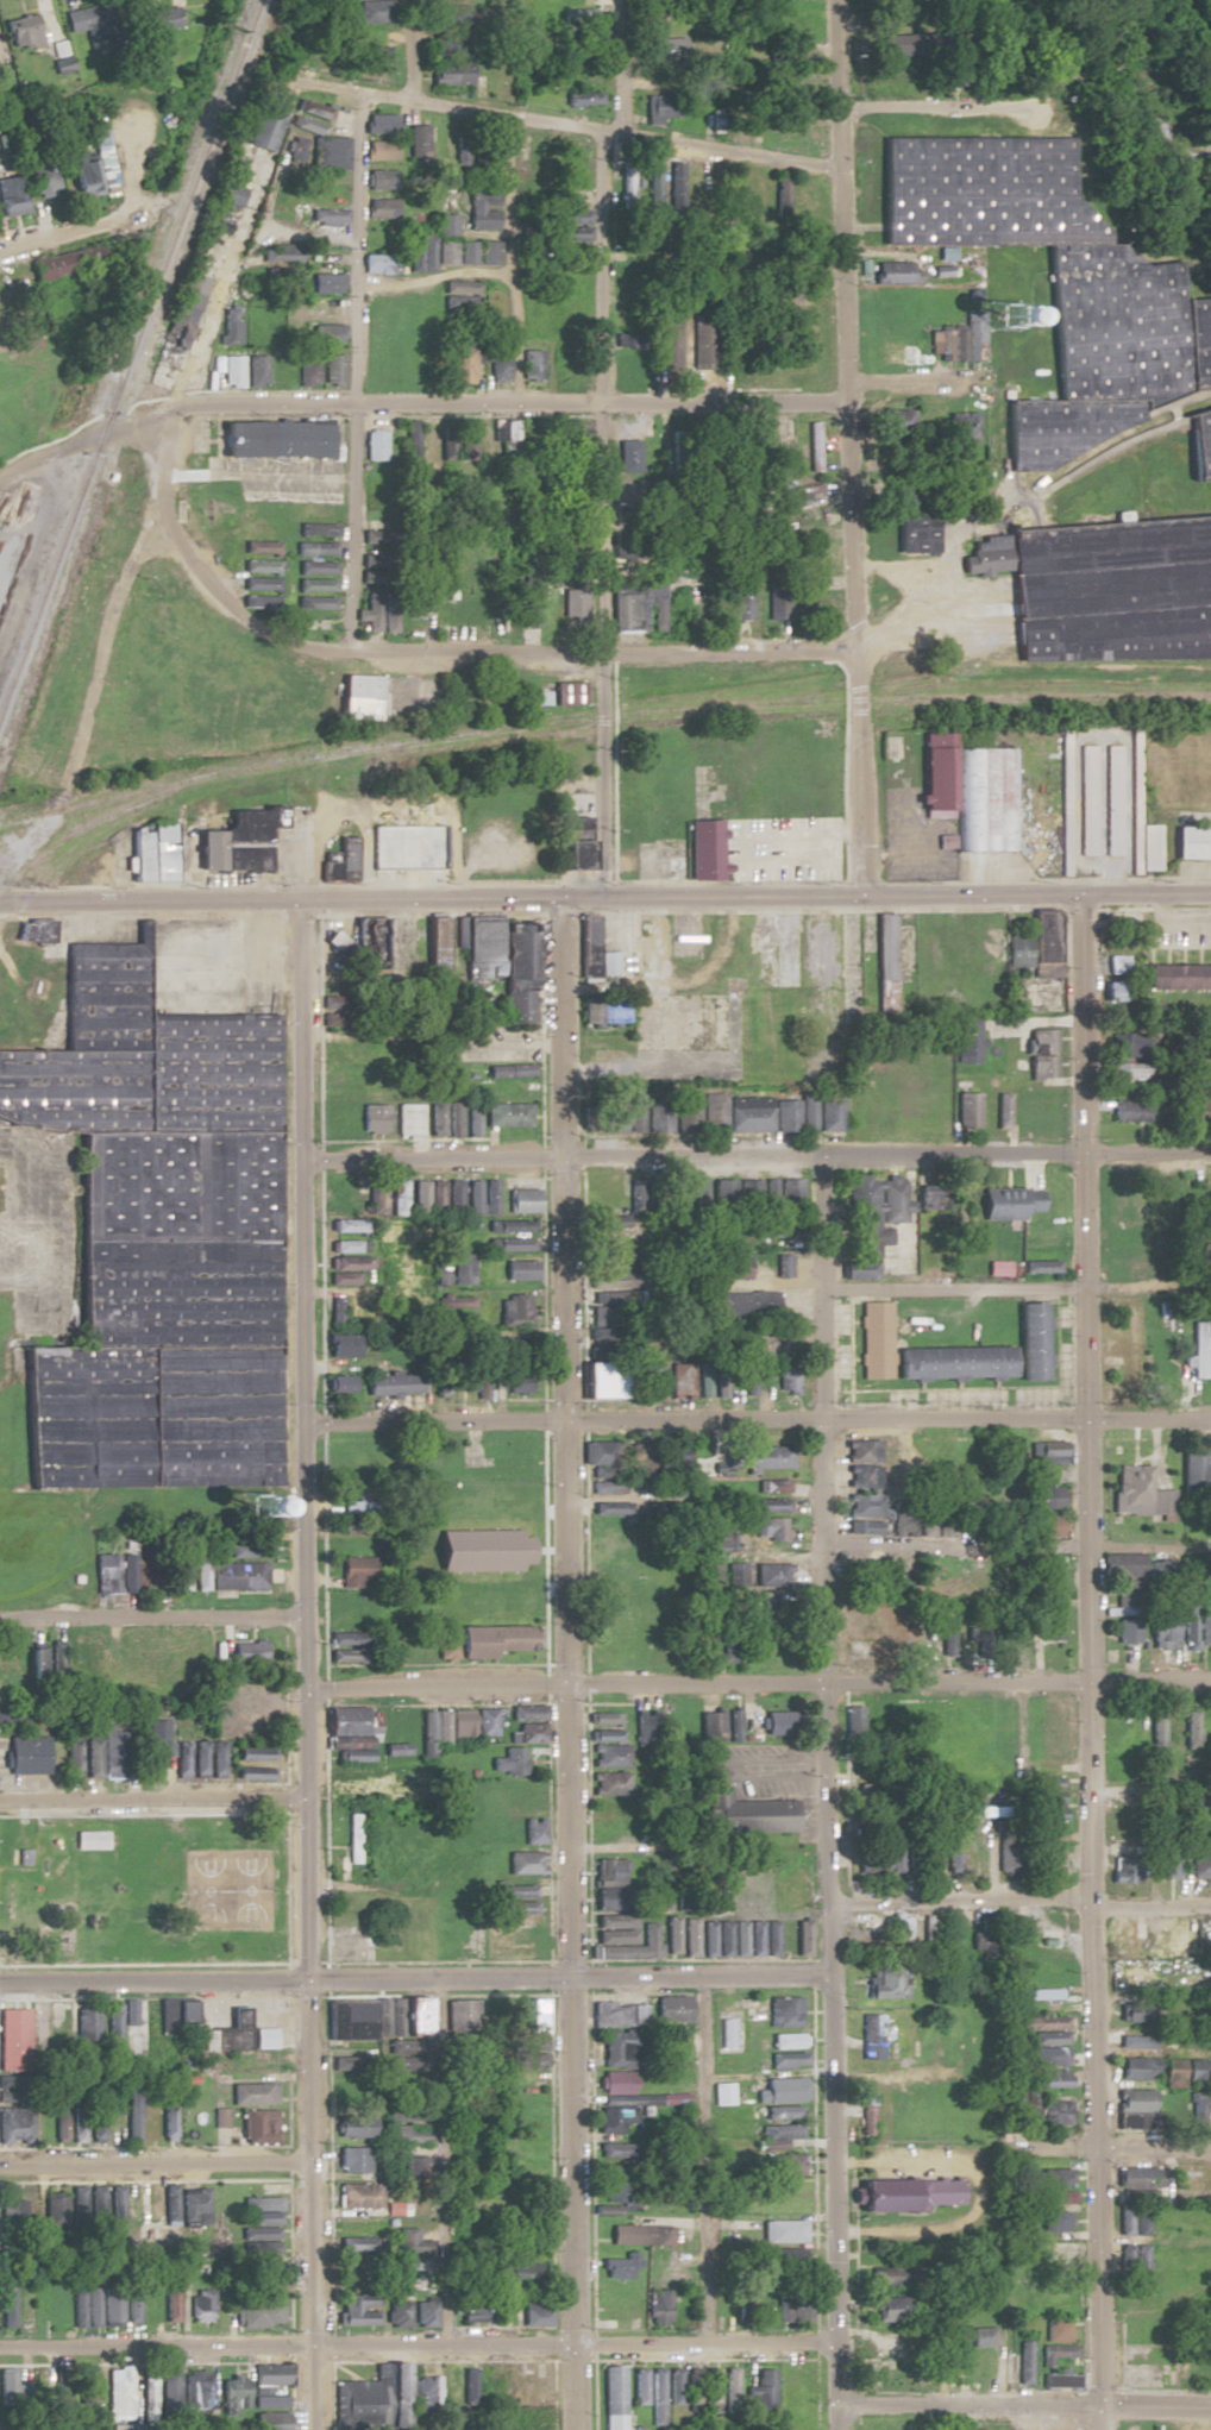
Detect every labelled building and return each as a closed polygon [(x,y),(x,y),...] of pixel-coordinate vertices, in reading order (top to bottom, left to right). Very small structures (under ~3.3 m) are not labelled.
[(359,1),(359,23),(393,23),(393,1),(359,1)] [(93,5),(62,13),(68,35),(98,28),(93,5)] [(432,5),(432,28),(466,28),(466,5),(432,5)] [(4,19),(8,47),(40,42),(35,13),(4,19)] [(434,35),(434,57),(466,57),(466,35),(434,35)] [(877,55),(909,55),(909,36),(877,36),(877,55)] [(800,60),(800,50),(776,50),(776,60),(800,60)] [(470,86),(470,63),(432,63),(432,86),(470,86)] [(597,93),(566,93),(566,105),(597,105),(597,93)] [(645,120),(677,120),(677,97),(645,97),(645,120)] [(346,170),(349,140),(327,138),(330,104),(300,101),(298,114),(296,114),(294,130),(313,132),(310,167),(346,170)] [(283,116),(259,109),(247,145),(272,153),(283,116)] [(93,147),(109,146),(106,117),(90,118),(93,147)] [(367,117),(367,133),(394,133),(394,117),(367,117)] [(428,126),(410,126),(410,156),(428,156),(428,126)] [(308,143),(293,136),(281,159),(297,166),(308,143)] [(880,244),(1044,244),(1055,400),(1005,401),(1006,472),(1042,471),(1094,439),(1138,419),(1138,395),(1210,390),(1210,296),(1177,300),(1175,260),(1140,264),(1067,196),(1067,137),(879,137),(880,244)] [(395,140),(364,140),(364,161),(395,161),(395,140)] [(569,201),(585,201),(585,145),(569,145),(569,201)] [(82,200),(105,188),(90,159),(81,163),(78,156),(63,163),(82,200)] [(662,161),(647,161),(647,214),(662,214),(662,161)] [(38,209),(61,202),(51,165),(28,172),(38,209)] [(366,189),(380,188),(378,168),(364,170),(366,189)] [(20,215),(20,172),(0,172),(0,215),(20,215)] [(216,199),(240,208),(246,190),(222,181),(216,199)] [(497,229),(497,187),(467,187),(467,229),(497,229)] [(396,200),(366,200),(366,218),(396,218),(396,200)] [(553,242),(589,242),(589,207),(553,207),(553,242)] [(345,239),(345,209),(311,209),(311,239),(345,239)] [(499,265),(499,242),(457,241),(457,215),(437,215),(437,264),(499,265)] [(432,272),(432,234),(409,234),(409,272),(432,272)] [(364,242),(364,258),(397,258),(397,242),(364,242)] [(300,264),(300,245),(264,245),(264,264),(300,264)] [(30,262),(31,269),(36,284),(93,270),(88,247),(30,262)] [(342,249),(310,249),(310,268),(342,268),(342,249)] [(874,284),(918,284),(918,262),(874,262),(874,284)] [(158,363),(180,370),(207,280),(185,273),(158,363)] [(341,274),(310,274),(310,293),(341,293),(341,274)] [(443,296),(443,309),(477,309),(477,282),(443,282),(443,296)] [(342,299),(311,299),(311,319),(342,319),(342,299)] [(243,305),(224,305),(224,344),(243,344),(243,305)] [(715,321),(699,321),(699,368),(715,368),(715,321)] [(310,344),(342,344),(342,325),(310,325),(310,344)] [(938,361),(964,361),(964,330),(929,330),(929,355),(938,355),(938,361)] [(614,336),(613,384),(630,384),(630,386),(644,386),(644,337),(614,336)] [(876,342),(876,366),(916,366),(916,342),(876,342)] [(473,384),(473,344),(446,344),(446,384),(473,384)] [(507,350),(488,350),(488,382),(507,382),(507,350)] [(522,381),(542,381),(542,351),(522,351),(522,381)] [(748,378),(751,356),(736,354),(733,376),(748,378)] [(274,355),(274,387),(293,387),(293,355),(274,355)] [(243,356),(216,356),(216,386),(243,386),(243,356)] [(268,356),(247,356),(247,388),(268,388),(268,356)] [(318,356),(298,356),(298,386),(318,386),(318,356)] [(322,386),(343,386),(343,356),(322,356),(322,386)] [(1186,413),(1210,405),(1210,479),(1188,481),(1186,413)] [(876,411),(876,439),(914,439),(914,411),(876,411)] [(519,421),(503,421),(503,456),(519,456),(519,421)] [(330,458),(330,423),(223,422),(223,458),(330,458)] [(474,423),(458,423),(458,460),(474,460),(474,423)] [(778,461),(778,423),(767,423),(767,461),(778,461)] [(809,470),(820,470),(820,423),(809,423),(809,470)] [(385,431),(366,431),(366,462),(385,462),(385,431)] [(618,440),(618,473),(638,473),(638,440),(618,440)] [(896,553),(933,553),(933,515),(911,515),(911,499),(905,499),(905,493),(896,493),(896,553)] [(1005,530),(1210,514),(1210,659),(1015,661),(1009,569),(960,571),(960,560),(971,560),(971,541),(981,541),(980,534),(1005,534),(1005,530)] [(298,538),(335,538),(335,524),(298,524),(298,538)] [(244,555),(280,555),(280,541),(244,541),(244,555)] [(297,556),(334,556),(334,542),(297,542),(297,556)] [(244,573),(281,573),(281,560),(244,560),(244,573)] [(298,563),(298,574),(334,574),(334,563),(298,563)] [(297,609),(334,609),(334,578),(297,578),(297,609)] [(245,588),(277,588),(277,579),(245,579),(245,588)] [(753,585),(733,585),(733,619),(753,619),(753,585)] [(421,617),(421,588),(407,588),(407,617),(421,617)] [(664,592),(653,592),(653,630),(664,631),(664,592)] [(612,594),(612,631),(639,631),(639,594),(612,594)] [(366,632),(396,632),(396,597),(366,597),(366,632)] [(491,617),(491,598),(456,598),(456,617),(491,617)] [(377,676),(339,676),(339,720),(377,720),(377,676)] [(581,702),(581,683),(562,683),(562,693),(564,693),(564,702),(581,702)] [(1079,746),(1079,855),(1094,855),(1094,746),(1079,746)] [(1121,855),(1121,746),(1105,746),(1105,855),(1121,855)] [(950,811),(950,748),(921,748),(921,811),(950,811)] [(1018,749),(958,748),(957,851),(1017,851),(1018,749)] [(266,871),(266,828),(281,828),(281,809),(226,809),(226,831),(197,831),(197,870),(266,871)] [(558,871),(558,816),(586,817),(586,871),(558,871)] [(689,820),(689,879),(720,879),(720,820),(689,820)] [(171,881),(171,823),(149,823),(149,881),(171,881)] [(371,827),(441,825),(443,871),(371,871),(371,827)] [(1135,871),(1153,871),(1153,825),(1135,825),(1135,871)] [(1210,859),(1210,835),(1205,835),(1205,828),(1170,828),(1170,859),(1210,859)] [(358,837),(337,837),(337,851),(322,851),(322,881),(358,881),(358,837)] [(1030,910),(1032,978),(1056,977),(1054,910),(1030,910)] [(895,912),(876,912),(876,1013),(895,1013),(895,912)] [(356,916),(356,968),(385,968),(385,916),(356,916)] [(532,925),(498,926),(498,917),(462,918),(463,977),(502,976),(503,1020),(534,1019),(532,925)] [(448,918),(426,918),(426,969),(448,969),(448,918)] [(275,1015),(145,1015),(145,921),(136,919),(137,943),(65,944),(67,1050),(0,1050),(0,1120),(12,1125),(80,1134),(276,1134),(275,1015)] [(1028,935),(1005,935),(1005,967),(1027,967),(1028,935)] [(1107,972),(1127,972),(1127,955),(1107,955),(1107,972)] [(1210,990),(1210,964),(1145,963),(1145,989),(1210,990)] [(1018,981),(1018,1010),(1059,1010),(1059,981),(1018,981)] [(581,998),(581,1023),(626,1023),(626,998),(581,998)] [(955,1062),(978,1062),(978,1015),(955,1015),(955,1062)] [(1056,1077),(1055,1052),(1056,1052),(1056,1028),(1027,1029),(1028,1078),(1056,1077)] [(1144,1060),(1111,1060),(1111,1086),(1128,1086),(1128,1078),(1144,1078),(1144,1060)] [(1190,1098),(1210,1098),(1210,1070),(1190,1070),(1190,1098)] [(840,1091),(801,1091),(801,1130),(840,1130),(840,1091)] [(956,1127),(978,1127),(978,1092),(956,1092),(956,1127)] [(1009,1093),(997,1093),(996,1127),(1009,1127),(1009,1093)] [(696,1094),(674,1094),(674,1127),(696,1127),(696,1094)] [(723,1125),(723,1094),(700,1094),(700,1125),(723,1125)] [(769,1130),(769,1096),(727,1096),(727,1130),(769,1130)] [(430,1135),(459,1135),(459,1098),(430,1098),(430,1135)] [(773,1099),(773,1130),(796,1130),(796,1099),(773,1099)] [(1147,1100),(1112,1100),(1112,1120),(1147,1120),(1147,1100)] [(479,1102),(465,1102),(465,1135),(479,1135),(479,1102)] [(397,1134),(422,1134),(422,1103),(397,1103),(397,1134)] [(530,1103),(486,1103),(486,1126),(530,1126),(530,1103)] [(362,1118),(362,1132),(385,1132),(385,1118),(362,1118)] [(80,1134),(276,1134),(276,1237),(80,1237),(80,1134)] [(858,1207),(854,1256),(877,1258),(879,1243),(890,1244),(892,1221),(903,1222),(904,1211),(911,1211),(912,1202),(903,1201),(905,1177),(885,1176),(885,1178),(850,1175),(848,1207),(858,1207)] [(392,1215),(406,1215),(406,1179),(392,1179),(392,1215)] [(443,1214),(443,1179),(429,1179),(429,1214),(443,1214)] [(461,1179),(447,1179),(447,1214),(461,1214),(461,1179)] [(468,1213),(497,1213),(497,1179),(483,1179),(468,1179),(468,1213)] [(413,1214),(426,1214),(426,1180),(413,1180),(413,1214)] [(800,1180),(776,1180),(776,1189),(766,1189),(766,1206),(800,1206),(800,1180)] [(384,1183),(372,1183),(372,1210),(384,1210),(384,1183)] [(537,1188),(508,1188),(508,1211),(537,1211),(537,1188)] [(1023,1219),(1023,1210),(1040,1210),(1040,1189),(980,1189),(980,1219),(1023,1219)] [(758,1236),(791,1236),(791,1217),(758,1217),(758,1236)] [(488,1220),(488,1231),(533,1231),(533,1220),(488,1220)] [(487,1236),(487,1249),(534,1249),(534,1236),(487,1236)] [(80,1241),(275,1241),(275,1343),(80,1343),(80,1241)] [(748,1277),(748,1251),(708,1251),(708,1277),(748,1277)] [(471,1253),(453,1253),(453,1285),(471,1285),(471,1253)] [(497,1285),(497,1253),(478,1253),(478,1285),(497,1285)] [(776,1254),(776,1276),(791,1276),(791,1254),(776,1254)] [(369,1258),(333,1258),(333,1269),(369,1269),(369,1258)] [(503,1279),(536,1279),(536,1258),(503,1258),(503,1279)] [(876,1278),(876,1260),(841,1260),(841,1278),(876,1278)] [(606,1289),(623,1289),(622,1271),(587,1272),(590,1337),(608,1336),(606,1289)] [(331,1283),(358,1283),(358,1272),(331,1272),(331,1283)] [(724,1292),(724,1319),(750,1319),(750,1292),(724,1292)] [(519,1330),(531,1329),(527,1294),(499,1297),(501,1318),(518,1317),(519,1330)] [(331,1327),(344,1327),(344,1298),(331,1298),(331,1327)] [(890,1301),(860,1301),(860,1378),(890,1378),(890,1301)] [(1017,1302),(1018,1379),(1045,1379),(1044,1301),(1017,1302)] [(1205,1321),(1192,1321),(1192,1378),(1205,1378),(1205,1321)] [(327,1333),(327,1357),(357,1357),(357,1333),(327,1333)] [(21,1348),(276,1346),(277,1484),(23,1486),(21,1348)] [(895,1347),(895,1378),(1010,1378),(1010,1346),(895,1347)] [(692,1393),(692,1358),(671,1358),(671,1393),(692,1393)] [(581,1361),(581,1397),(618,1397),(618,1361),(581,1361)] [(770,1391),(797,1391),(797,1365),(771,1365),(770,1391)] [(755,1366),(733,1366),(733,1391),(755,1391),(755,1366)] [(474,1391),(474,1367),(451,1367),(451,1391),(474,1391)] [(703,1388),(723,1388),(723,1369),(703,1369),(703,1388)] [(506,1373),(506,1394),(529,1394),(529,1373),(506,1373)] [(365,1395),(414,1395),(414,1374),(365,1374),(365,1395)] [(326,1394),(353,1393),(353,1376),(326,1377),(326,1394)] [(879,1440),(845,1440),(845,1462),(879,1462),(879,1440)] [(609,1441),(581,1441),(581,1465),(609,1465),(609,1441)] [(660,1450),(664,1469),(683,1465),(679,1447),(660,1450)] [(725,1447),(725,1468),(791,1468),(791,1447),(725,1447)] [(634,1479),(648,1479),(648,1448),(634,1448),(634,1479)] [(1205,1449),(1182,1449),(1182,1486),(1205,1486),(1205,1449)] [(847,1465),(847,1490),(880,1490),(880,1465),(847,1465)] [(1173,1514),(1173,1490),(1149,1489),(1149,1465),(1114,1465),(1113,1513),(1173,1514)] [(787,1512),(787,1480),(756,1480),(756,1496),(749,1496),(749,1512),(787,1512)] [(1028,1487),(1028,1509),(1062,1509),(1062,1487),(1028,1487)] [(596,1515),(596,1541),(621,1541),(621,1515),(596,1515)] [(786,1541),(786,1518),(760,1518),(760,1541),(786,1541)] [(733,1552),(733,1534),(713,1534),(713,1552),(733,1552)] [(231,1546),(231,1556),(272,1556),(272,1546),(231,1546)] [(153,1556),(138,1557),(138,1553),(121,1554),(123,1593),(139,1592),(138,1586),(155,1586),(153,1556)] [(1108,1576),(1137,1576),(1137,1553),(1108,1553),(1108,1576)] [(118,1593),(118,1554),(96,1554),(96,1593),(118,1593)] [(187,1591),(187,1554),(175,1554),(175,1591),(187,1591)] [(341,1588),(367,1588),(367,1558),(341,1558),(341,1588)] [(267,1563),(210,1563),(210,1590),(267,1590),(267,1563)] [(724,1588),(745,1588),(745,1563),(724,1563),(724,1588)] [(784,1586),(785,1565),(754,1565),(754,1586),(784,1586)] [(1115,1582),(1115,1613),(1137,1613),(1137,1582),(1115,1582)] [(1195,1614),(1195,1596),(1182,1596),(1182,1647),(1210,1647),(1210,1614),(1195,1614)] [(1059,1607),(1038,1607),(1038,1640),(1059,1640),(1059,1607)] [(1150,1649),(1173,1649),(1173,1607),(1150,1607),(1150,1649)] [(942,1618),(942,1656),(955,1656),(955,1618),(942,1618)] [(1139,1618),(1116,1618),(1116,1643),(1139,1643),(1139,1618)] [(490,1658),(490,1651),(533,1650),(533,1625),(453,1626),(453,1630),(436,1630),(436,1658),(490,1658)] [(917,1655),(930,1655),(930,1634),(917,1634),(917,1655)] [(368,1664),(368,1638),(329,1638),(329,1664),(368,1664)] [(266,1663),(266,1643),(231,1643),(231,1663),(266,1663)] [(509,1721),(541,1721),(541,1706),(509,1706),(509,1721)] [(325,1736),(377,1736),(377,1707),(325,1707),(325,1736)] [(434,1757),(434,1710),(420,1710),(420,1757),(434,1757)] [(472,1710),(448,1710),(448,1743),(472,1743),(472,1710)] [(475,1710),(475,1740),(495,1740),(495,1710),(475,1710)] [(721,1712),(699,1712),(699,1741),(721,1741),(721,1712)] [(760,1712),(760,1735),(796,1735),(796,1712),(760,1712)] [(1163,1712),(1149,1712),(1149,1782),(1163,1782),(1163,1712)] [(1198,1712),(1186,1712),(1186,1744),(1198,1744),(1198,1712)] [(590,1767),(626,1767),(626,1744),(620,1744),(620,1713),(589,1713),(590,1767)] [(169,1758),(168,1721),(145,1722),(147,1759),(169,1758)] [(543,1743),(543,1723),(514,1723),(514,1743),(543,1743)] [(126,1731),(111,1731),(111,1725),(100,1725),(100,1741),(88,1741),(88,1778),(126,1777),(126,1731)] [(46,1737),(6,1737),(6,1773),(46,1773),(46,1737)] [(66,1778),(80,1778),(80,1737),(66,1737),(66,1778)] [(383,1755),(407,1754),(406,1743),(383,1744),(383,1755)] [(489,1756),(489,1774),(523,1774),(523,1747),(500,1747),(500,1756),(489,1756)] [(590,1772),(590,1795),(625,1795),(625,1772),(590,1772)] [(795,1826),(795,1800),(729,1800),(729,1786),(705,1786),(705,1826),(795,1826)] [(1028,1819),(1059,1819),(1059,1796),(1028,1796),(1028,1819)] [(968,1807),(968,1816),(1006,1816),(1006,1807),(968,1807)] [(543,1844),(542,1820),(453,1821),(453,1845),(543,1844)] [(900,1828),(887,1828),(887,1851),(877,1851),(877,1872),(900,1872),(900,1828)] [(74,1850),(107,1850),(107,1831),(74,1831),(74,1850)] [(927,1873),(938,1873),(938,1833),(927,1833),(927,1873)] [(946,1838),(946,1867),(959,1867),(959,1838),(946,1838)] [(1187,1843),(1187,1878),(1210,1878),(1210,1843),(1187,1843)] [(997,1848),(997,1874),(1021,1874),(1021,1848),(997,1848)] [(1176,1878),(1176,1850),(1154,1850),(1154,1878),(1176,1878)] [(30,1865),(30,1851),(13,1851),(13,1865),(30,1865)] [(541,1874),(541,1853),(506,1853),(506,1874),(541,1874)] [(1138,1884),(1138,1858),(1111,1858),(1111,1884),(1138,1884)] [(593,1960),(657,1959),(656,1922),(640,1922),(641,1946),(632,1946),(632,1898),(619,1898),(619,1859),(592,1860),(593,1960)] [(494,1885),(494,1899),(534,1899),(534,1885),(494,1885)] [(644,1911),(668,1911),(668,1893),(644,1893),(644,1911)] [(497,1913),(534,1913),(534,1903),(497,1903),(497,1913)] [(677,1916),(663,1916),(663,1954),(677,1954),(677,1916)] [(1140,1920),(1110,1920),(1110,1956),(1140,1956),(1140,1920)] [(1147,1921),(1147,1953),(1173,1953),(1173,1921),(1147,1921)] [(327,1962),(370,1961),(369,1926),(326,1927),(327,1962)] [(865,1998),(903,1998),(903,1966),(865,1966),(865,1998)] [(1060,1999),(1060,1989),(1013,1989),(1013,1999),(1060,1999)] [(654,1997),(654,2023),(687,2023),(687,1997),(654,1997)] [(545,2068),(545,2053),(546,2053),(545,1999),(526,1999),(526,2037),(505,2037),(505,2068),(545,2068)] [(327,2001),(328,2048),(386,2047),(387,2054),(420,2054),(420,2037),(421,2037),(421,2000),(327,2001)] [(592,2027),(644,2027),(644,2005),(609,2005),(609,2002),(592,2002),(592,2027)] [(119,2042),(119,2005),(106,2005),(106,2042),(119,2042)] [(1130,2023),(1150,2022),(1149,2006),(1129,2007),(1130,2023)] [(244,2007),(231,2007),(231,2029),(208,2029),(208,2050),(244,2050),(244,2007)] [(98,2008),(75,2008),(75,2046),(98,2046),(98,2008)] [(861,2060),(883,2060),(883,2014),(861,2014),(861,2060)] [(1017,2032),(1029,2032),(1029,2045),(1065,2044),(1065,2017),(1017,2017),(1017,2032)] [(274,2049),(274,2029),(253,2029),(253,2049),(274,2049)] [(602,2069),(635,2069),(635,2031),(602,2031),(602,2069)] [(1064,2048),(1017,2048),(1017,2066),(1064,2066),(1064,2048)] [(805,2065),(804,2049),(771,2050),(771,2066),(805,2065)] [(1186,2088),(1209,2087),(1208,2060),(1185,2060),(1186,2088)] [(600,2140),(633,2138),(630,2071),(597,2073),(598,2096),(600,2140)] [(1031,2087),(1067,2087),(1067,2072),(1031,2072),(1031,2087)] [(503,2085),(535,2085),(535,2074),(503,2074),(503,2085)] [(804,2079),(763,2079),(763,2102),(804,2102),(804,2079)] [(230,2105),(276,2105),(276,2084),(230,2084),(230,2105)] [(1117,2112),(1153,2112),(1153,2090),(1117,2090),(1117,2112)] [(1037,2100),(1036,2091),(1023,2092),(1024,2124),(1071,2123),(1070,2099),(1037,2100)] [(1203,2108),(1210,2108),(1210,2092),(1190,2092),(1190,2125),(1203,2125),(1203,2108)] [(860,2136),(873,2136),(873,2093),(860,2093),(860,2136)] [(159,2140),(174,2140),(173,2097),(158,2098),(159,2140)] [(539,2121),(539,2108),(502,2108),(502,2121),(539,2121)] [(792,2119),(792,2108),(764,2108),(764,2119),(792,2119)] [(275,2143),(275,2110),(240,2110),(240,2143),(275,2143)] [(801,2125),(762,2125),(762,2140),(801,2140),(801,2125)] [(368,2148),(337,2148),(337,2173),(368,2173),(368,2148)] [(797,2155),(765,2156),(766,2177),(797,2176),(797,2155)] [(1121,2201),(1154,2201),(1154,2168),(1116,2168),(1116,2189),(1121,2189),(1121,2201)] [(1070,2188),(1070,2169),(1039,2169),(1039,2188),(1070,2188)] [(856,2211),(959,2209),(959,2179),(856,2180),(856,2211)] [(621,2203),(622,2182),(605,2181),(603,2202),(621,2203)] [(378,2209),(378,2184),(336,2184),(336,2209),(378,2209)] [(176,2237),(176,2187),(164,2187),(164,2237),(176,2237)] [(206,2234),(207,2189),(181,2188),(180,2234),(206,2234)] [(1041,2205),(1072,2205),(1072,2193),(1041,2193),(1041,2205)] [(243,2197),(243,2226),(278,2226),(278,2197),(243,2197)] [(1133,2235),(1133,2206),(1119,2206),(1119,2235),(1133,2235)] [(1066,2212),(1038,2212),(1038,2233),(1066,2233),(1066,2212)] [(764,2241),(801,2241),(801,2221),(764,2221),(764,2241)] [(608,2244),(645,2244),(645,2225),(608,2225),(608,2244)] [(277,2254),(277,2228),(243,2228),(243,2254),(277,2254)] [(394,2228),(393,2255),(393,2270),(426,2271),(426,2257),(416,2257),(417,2229),(394,2228)] [(339,2238),(339,2253),(372,2252),(371,2238),(339,2238)] [(1044,2243),(1044,2269),(1073,2269),(1073,2243),(1044,2243)] [(1121,2268),(1145,2268),(1145,2246),(1121,2246),(1121,2268)] [(633,2252),(622,2252),(622,2259),(605,2259),(605,2278),(633,2278),(633,2252)] [(254,2285),(270,2286),(271,2267),(255,2266),(254,2285)] [(907,2287),(907,2266),(868,2266),(868,2287),(907,2287)] [(161,2322),(176,2322),(176,2284),(161,2284),(161,2322)] [(1009,2284),(1009,2314),(1019,2314),(1019,2284),(1009,2284)] [(71,2326),(138,2325),(137,2287),(70,2288),(71,2326)] [(210,2289),(189,2289),(189,2322),(210,2322),(210,2289)] [(28,2328),(28,2290),(0,2290),(0,2328),(28,2328)] [(667,2324),(667,2291),(645,2291),(645,2324),(667,2324)] [(752,2311),(748,2293),(737,2295),(740,2313),(752,2311)] [(375,2294),(339,2294),(339,2325),(375,2325),(375,2294)] [(905,2322),(905,2297),(872,2297),(872,2322),(905,2322)] [(406,2329),(406,2300),(385,2300),(385,2329),(406,2329)] [(434,2328),(434,2300),(413,2300),(413,2328),(434,2328)] [(281,2304),(233,2304),(233,2327),(281,2327),(281,2304)] [(489,2326),(489,2309),(454,2309),(454,2326),(489,2326)] [(517,2326),(548,2326),(548,2309),(517,2309),(517,2326)] [(1043,2341),(1067,2341),(1067,2321),(1043,2321),(1043,2341)] [(945,2356),(963,2356),(962,2327),(944,2327),(945,2356)] [(993,2347),(993,2328),(968,2328),(968,2347),(993,2347)] [(1028,2384),(1028,2342),(1016,2342),(1016,2384),(1028,2384)] [(1073,2389),(1073,2369),(1054,2368),(1054,2359),(1075,2359),(1075,2345),(1040,2345),(1039,2388),(1073,2389)] [(1210,2384),(1210,2363),(1200,2360),(1195,2380),(1210,2384)] [(364,2382),(364,2428),(386,2428),(386,2408),(400,2408),(400,2364),(374,2364),(374,2382),(364,2382)] [(600,2416),(621,2416),(621,2366),(600,2366),(600,2416)] [(158,2367),(158,2423),(176,2423),(176,2367),(158,2367)] [(105,2369),(105,2419),(128,2419),(128,2369),(105,2369)] [(442,2406),(472,2407),(473,2370),(458,2370),(458,2369),(443,2369),(442,2406)] [(499,2369),(498,2405),(506,2405),(506,2419),(506,2429),(547,2429),(547,2405),(529,2405),(529,2369),(499,2369)] [(642,2369),(630,2369),(630,2406),(642,2406),(642,2369)] [(646,2425),(659,2425),(659,2369),(646,2369),(646,2425)] [(716,2413),(716,2369),(704,2369),(704,2413),(716,2413)] [(721,2410),(734,2410),(734,2369),(721,2369),(721,2410)] [(752,2370),(752,2389),(745,2389),(745,2413),(771,2413),(771,2370),(752,2370)] [(666,2405),(679,2405),(679,2371),(666,2371),(666,2405)] [(92,2373),(76,2373),(76,2400),(92,2400),(92,2373)] [(206,2413),(206,2374),(186,2374),(186,2413),(206,2413)] [(151,2375),(141,2375),(141,2421),(151,2421),(151,2375)] [(406,2412),(436,2412),(436,2377),(406,2377),(406,2412)] [(244,2378),(218,2378),(218,2413),(244,2413),(244,2378)] [(251,2429),(287,2429),(287,2412),(251,2412),(251,2429)]
